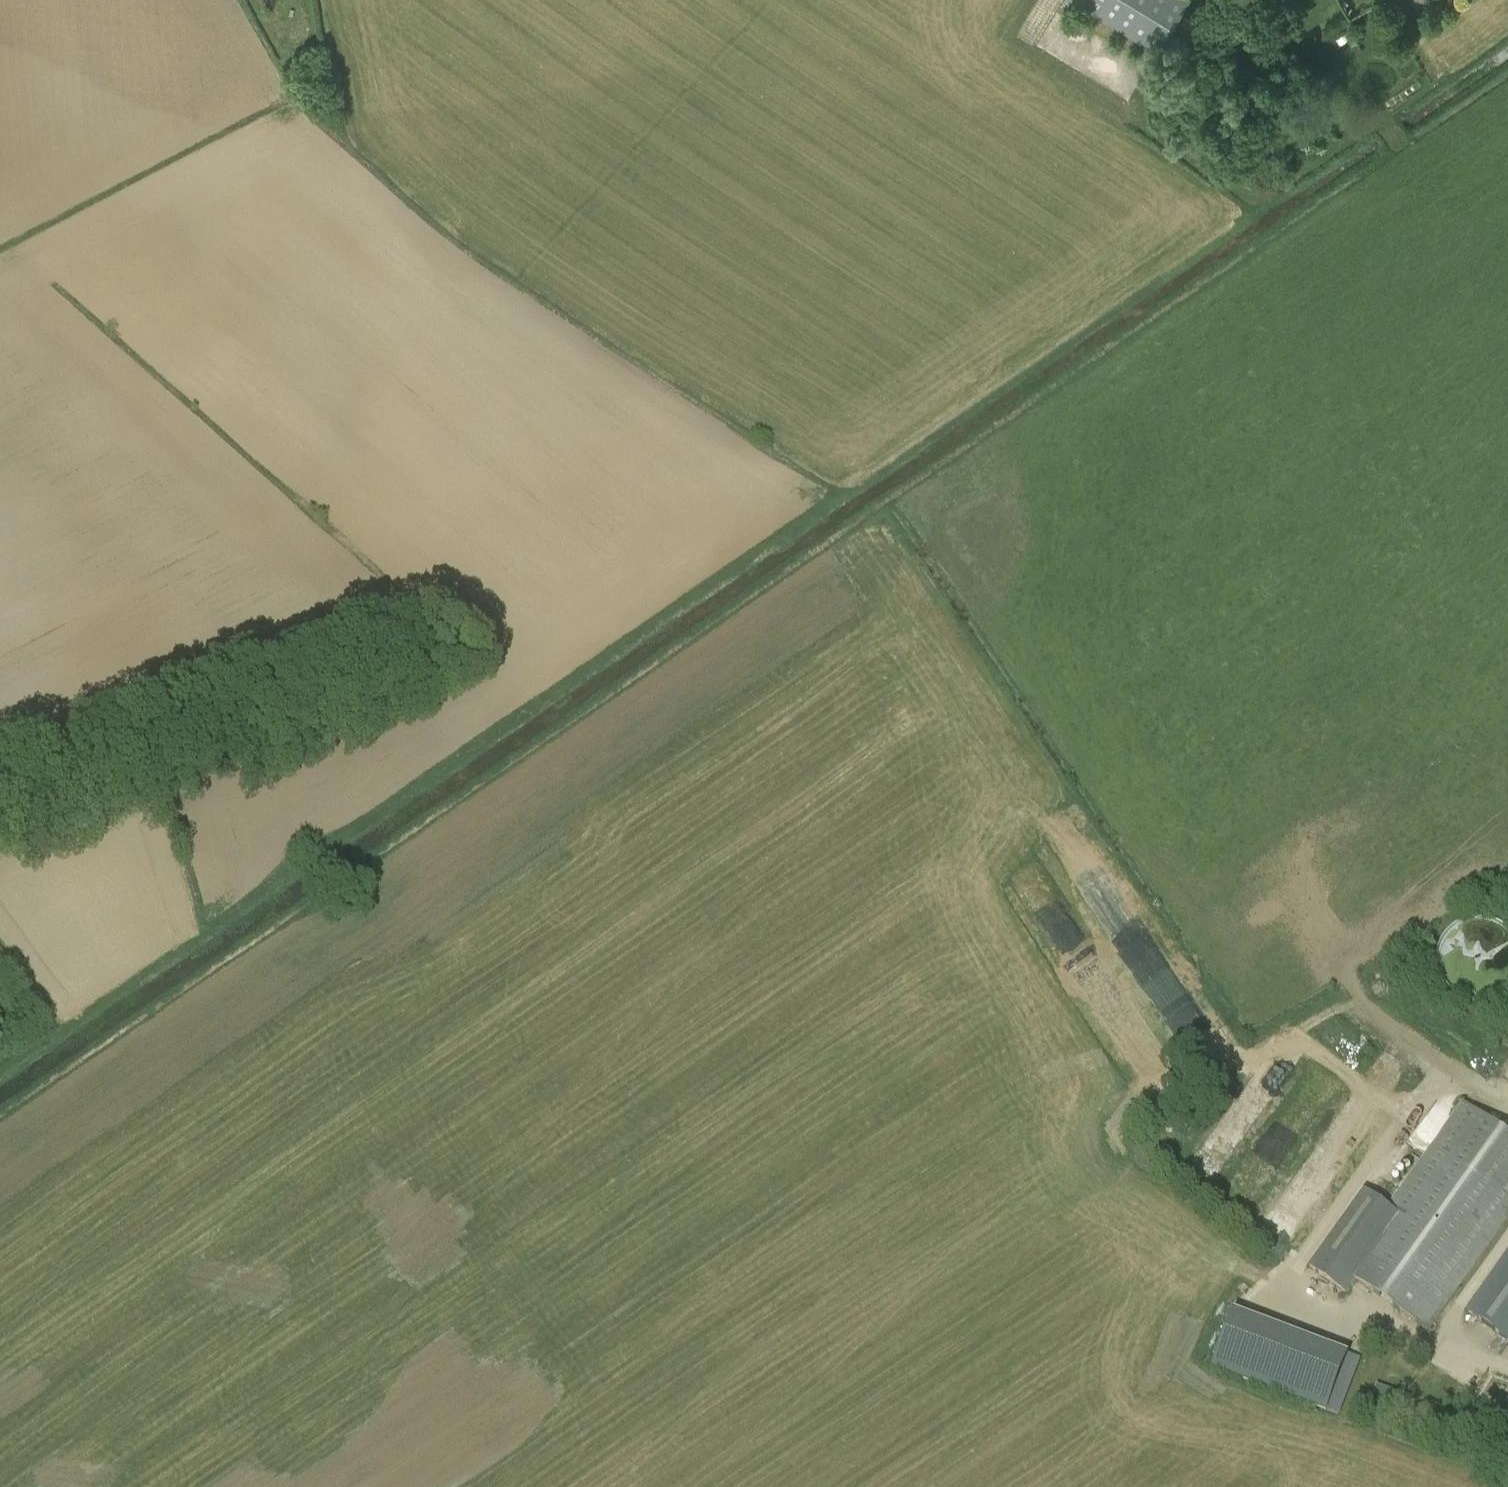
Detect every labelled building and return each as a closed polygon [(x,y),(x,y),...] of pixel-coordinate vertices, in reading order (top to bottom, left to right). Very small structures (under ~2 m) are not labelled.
[(1157,52),(1188,0),(1071,0),(1157,52)] [(1440,948),(1438,964),(1442,981),(1451,992),(1461,1000),(1474,1003),(1489,1003),(1501,998),(1507,992),(1507,932),(1502,927),(1490,922),(1475,921),(1458,927),(1446,937),(1440,948)] [(1463,1104),(1344,1271),(1427,1330),(1507,1217),(1507,1136),(1463,1104)] [(1466,1305),(1507,1334),(1507,1245),(1466,1305)] [(1338,1380),(1318,1373),(1307,1403),(1326,1411),(1338,1380)]
